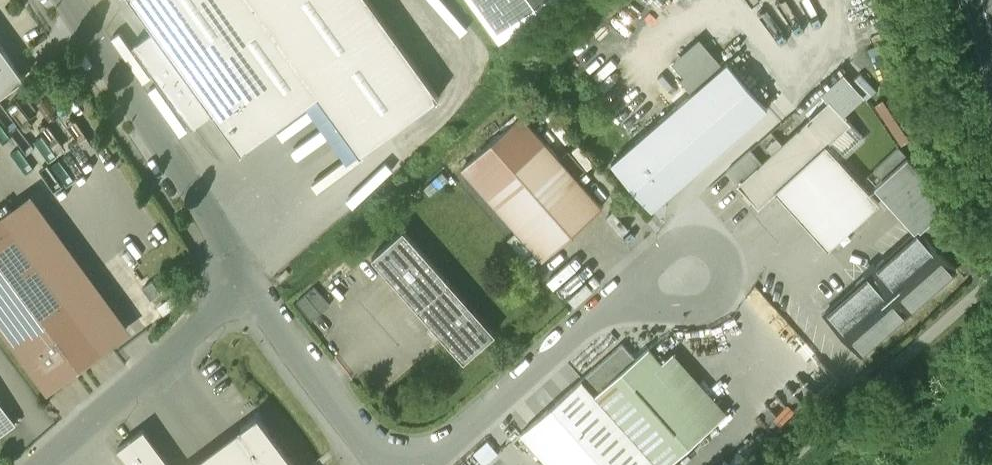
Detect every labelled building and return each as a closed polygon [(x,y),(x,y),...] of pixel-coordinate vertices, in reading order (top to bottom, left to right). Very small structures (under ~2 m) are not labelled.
[(153,28),(132,43),(192,124),(212,109),(241,149),(317,93),(360,151),(438,94),(370,0),(133,0),(153,28)] [(499,38),(552,0),(471,0),(499,38)] [(23,77),(0,45),(0,94),(23,77)] [(727,61),(611,162),(651,208),(767,107),(727,61)] [(829,100),(737,184),(758,208),(776,192),(775,191),(826,144),(850,123),(829,100)] [(602,206),(521,114),(461,167),(542,259),(602,206)] [(826,144),(775,191),(776,192),(827,249),(879,203),(826,144)] [(875,180),(916,231),(948,205),(908,154),(875,180)] [(49,391),(92,359),(131,329),(27,192),(0,213),(0,325),(49,391)] [(495,332),(403,228),(372,256),(463,360),(477,348),(481,348),(481,344),(495,332)] [(874,264),(864,273),(867,276),(824,314),(860,355),(956,269),(920,229),(877,267),(874,264)] [(314,314),(329,300),(315,285),(300,299),(314,314)] [(649,347),(636,358),(623,343),(582,379),(658,464),(667,464),(716,423),(649,347)] [(521,433),(550,464),(658,464),(582,379),(521,433)] [(14,422),(0,403),(0,433),(14,422)] [(240,427),(248,436),(209,464),(295,464),(257,415),(240,427)] [(240,427),(190,464),(209,464),(248,436),(240,427)] [(117,448),(130,464),(171,464),(143,428),(117,448)]
